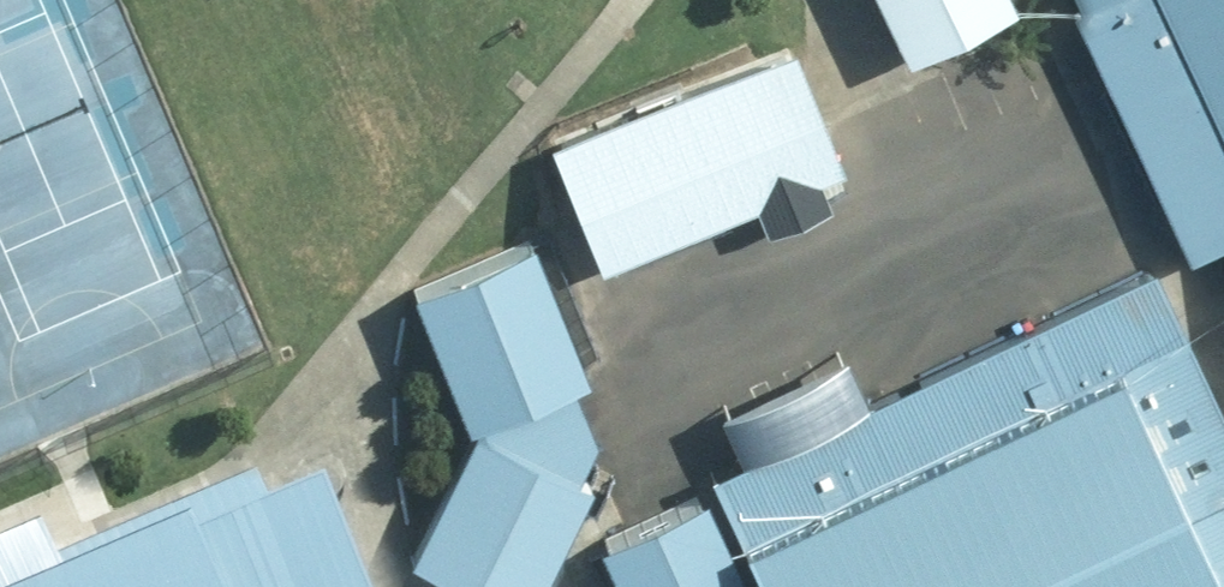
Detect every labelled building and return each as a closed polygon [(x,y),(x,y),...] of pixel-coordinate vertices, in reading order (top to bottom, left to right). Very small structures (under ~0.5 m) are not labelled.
[(909,51),(1017,0),(885,0),(909,51)] [(1145,89),(1219,247),(1223,245),(1223,0),(1103,0),(1145,89)] [(791,36),(554,130),(602,248),(839,155),(791,36)] [(544,234),(420,286),(479,422),(585,380),(604,372),(544,234)] [(766,586),(1223,586),(1223,394),(1162,262),(874,396),(753,452),(712,471),(766,586)] [(729,399),(753,452),(874,396),(849,343),(729,399)] [(585,380),(479,422),(588,472),(607,432),(585,380)] [(479,422),(417,556),(485,586),(550,586),(601,478),(588,472),(479,422)] [(259,474),(51,563),(47,554),(36,528),(0,543),(0,586),(356,586),(311,482),(270,500),(259,474)] [(609,535),(633,586),(763,586),(717,486),(609,535)]
